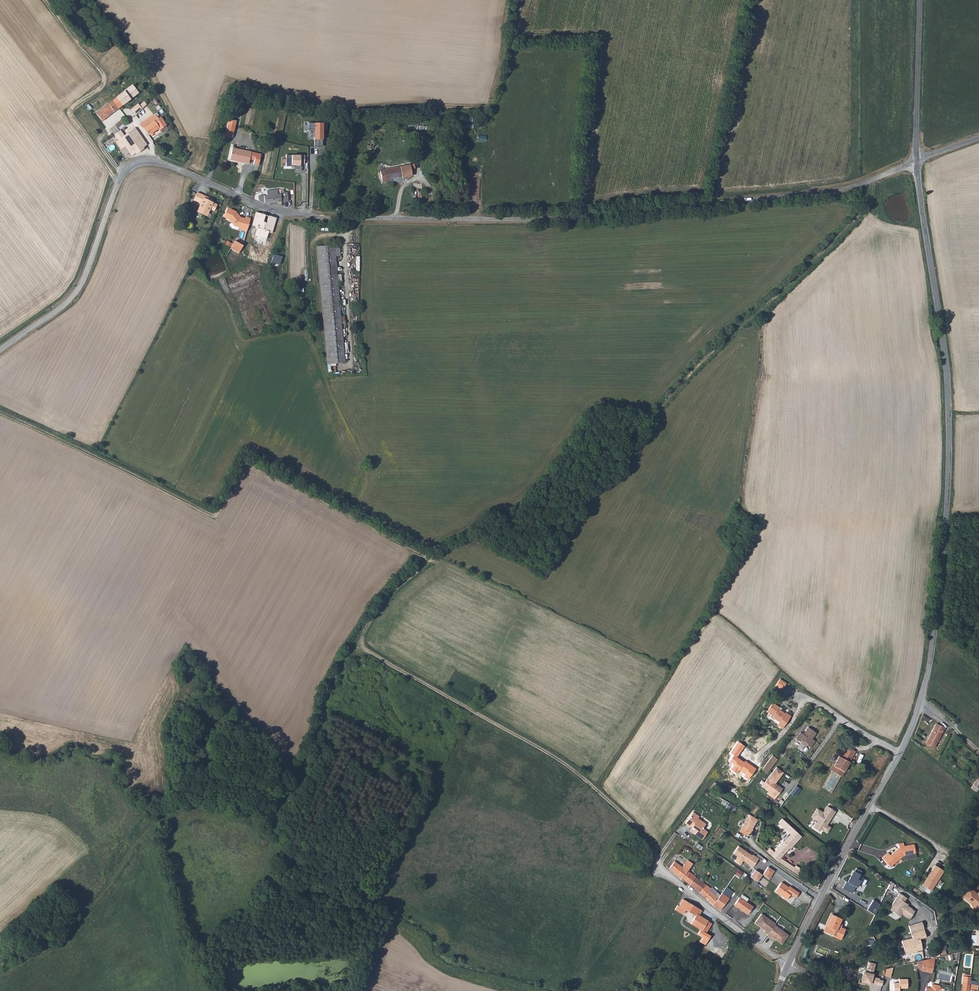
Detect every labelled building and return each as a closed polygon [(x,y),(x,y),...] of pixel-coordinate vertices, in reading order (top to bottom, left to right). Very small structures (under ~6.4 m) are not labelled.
[(140,89),(137,85),(135,83),(116,98),(121,104),(140,89)] [(102,119),(121,104),(116,98),(115,97),(96,112),(102,119)] [(138,103),(133,111),(137,113),(142,106),(138,103)] [(165,125),(168,122),(163,116),(165,115),(162,111),(159,114),(157,112),(143,122),(146,127),(149,126),(152,130),(159,124),(164,129),(166,127),(165,125)] [(123,118),(113,127),(118,132),(128,123),(123,118)] [(237,125),(230,123),(226,136),(233,137),(237,125)] [(118,139),(124,147),(128,144),(143,133),(137,126),(132,130),(130,131),(129,131),(118,139)] [(134,152),(138,149),(149,141),(143,133),(128,144),(134,152)] [(231,160),(250,163),(252,152),(233,148),(231,160)] [(403,179),(413,177),(411,165),(380,171),(382,183),(391,181),(391,180),(403,178),(403,179)] [(267,195),(259,196),(260,200),(266,203),(289,199),(287,191),(284,192),(282,192),(282,193),(279,194),(278,189),(267,191),(267,195)] [(210,197),(197,191),(194,199),(202,203),(200,208),(201,212),(205,214),(209,212),(210,209),(215,211),(218,203),(209,199),(210,197)] [(228,208),(225,217),(231,220),(236,226),(240,227),(240,228),(248,231),(251,219),(246,217),(246,218),(242,217),(237,212),(228,208)] [(274,221),(257,215),(251,236),(266,240),(267,236),(271,237),(274,221)] [(232,242),(240,246),(244,239),(243,239),(240,237),(236,235),(232,242)] [(236,254),(240,246),(232,242),(228,250),(236,254)] [(317,247),(327,363),(345,362),(336,254),(341,253),(340,245),(317,247)] [(232,286),(261,273),(254,258),(225,271),(232,286)] [(781,678),(775,686),(782,690),(787,683),(781,678)] [(779,708),(772,703),(765,713),(778,722),(776,725),(781,729),(790,716),(785,712),(784,714),(778,710),(779,708)] [(935,748),(944,728),(937,724),(926,744),(935,748)] [(806,742),(814,731),(809,727),(804,735),(801,733),(797,739),(803,743),(805,741),(806,742)] [(818,733),(814,731),(806,742),(810,744),(809,746),(813,748),(817,742),(814,739),(818,733)] [(844,752),(853,757),(856,751),(848,746),(844,752)] [(842,776),(853,757),(844,752),(842,756),(839,755),(835,762),(831,770),(842,776)] [(778,759),(773,755),(762,770),(767,774),(778,759)] [(783,772),(775,767),(761,786),(768,791),(766,793),(773,799),(781,788),(774,783),(783,772)] [(973,776),(977,779),(970,788),(976,792),(978,788),(978,768),(973,776)] [(848,797),(844,803),(848,806),(852,800),(848,797)] [(835,811),(826,806),(823,811),(824,812),(823,813),(816,809),(811,817),(817,821),(812,828),(819,832),(820,829),(826,833),(830,828),(826,825),(835,811)] [(694,834),(701,840),(707,832),(702,829),(705,824),(697,819),(698,817),(692,813),(684,824),(690,828),(691,827),(696,831),(694,834)] [(749,815),(741,828),(741,829),(750,834),(752,830),(757,820),(749,815)] [(801,836),(782,818),(778,823),(790,834),(771,855),(777,861),(780,857),(789,847),(790,848),(801,836)] [(904,860),(916,858),(914,844),(904,846),(903,842),(898,843),(899,846),(890,854),(888,852),(882,857),(889,866),(898,859),(901,862),(904,860)] [(751,856),(738,846),(733,853),(737,856),(734,860),(740,864),(743,860),(752,866),(757,859),(752,855),(751,856)] [(780,857),(777,861),(805,879),(807,875),(780,857)] [(681,867),(687,871),(690,868),(692,864),(687,860),(681,867)] [(674,861),(668,869),(681,879),(687,871),(681,867),(674,861)] [(715,865),(707,876),(716,882),(726,867),(721,864),(719,867),(715,865)] [(922,885),(931,891),(944,871),(934,865),(922,885)] [(763,875),(770,879),(775,871),(768,866),(763,875)] [(861,871),(856,868),(849,883),(846,881),(842,888),(852,893),(855,887),(856,887),(859,883),(863,886),(866,880),(861,878),(860,881),(857,879),(861,871)] [(762,875),(755,870),(751,878),(757,882),(762,875)] [(687,871),(681,879),(695,890),(701,883),(698,880),(687,871)] [(789,887),(781,882),(775,891),(786,899),(790,894),(795,898),(798,893),(789,886),(789,887)] [(701,883),(695,890),(712,904),(717,897),(708,890),(709,889),(705,886),(701,883)] [(976,892),(968,886),(961,894),(969,900),(972,905),(978,906),(978,905),(978,888),(976,892)] [(708,890),(717,897),(719,895),(710,887),(709,889),(708,890)] [(723,902),(727,897),(721,891),(719,895),(717,897),(723,902)] [(745,914),(751,906),(744,900),(746,897),(740,892),(731,904),(745,914)] [(905,898),(899,894),(889,909),(894,912),(897,912),(901,914),(901,913),(909,918),(914,911),(906,906),(907,904),(903,902),(905,898)] [(717,897),(712,904),(711,905),(718,910),(723,902),(717,897)] [(679,906),(695,915),(690,923),(702,930),(708,920),(698,915),(701,910),(683,899),(679,906)] [(873,900),(866,911),(873,915),(879,904),(873,900)] [(774,922),(759,913),(753,922),(763,929),(762,931),(767,933),(766,934),(770,937),(770,936),(780,943),(787,933),(773,923),(774,922)] [(829,934),(829,935),(837,939),(843,929),(838,926),(836,930),(833,929),(839,918),(831,914),(822,930),(829,934)] [(908,926),(911,934),(924,930),(921,921),(908,926)] [(912,939),(901,941),(904,954),(921,950),(919,939),(925,937),(924,930),(911,934),(912,939)] [(932,970),(936,955),(924,957),(922,968),(925,968),(932,970)] [(882,987),(883,981),(880,980),(880,979),(874,977),(874,974),(873,974),(876,964),(869,963),(866,973),(864,972),(862,982),(882,987)] [(887,970),(885,976),(890,977),(893,967),(887,970)] [(970,979),(972,970),(969,969),(968,971),(964,970),(962,978),(970,979)] [(970,982),(970,979),(962,978),(961,986),(968,988),(968,987),(970,982)] [(908,979),(899,980),(899,983),(894,983),(894,990),(900,990),(900,989),(908,989),(908,979)] [(936,988),(939,988),(940,985),(939,983),(931,982),(930,986),(925,985),(924,990),(935,990),(936,988)]
